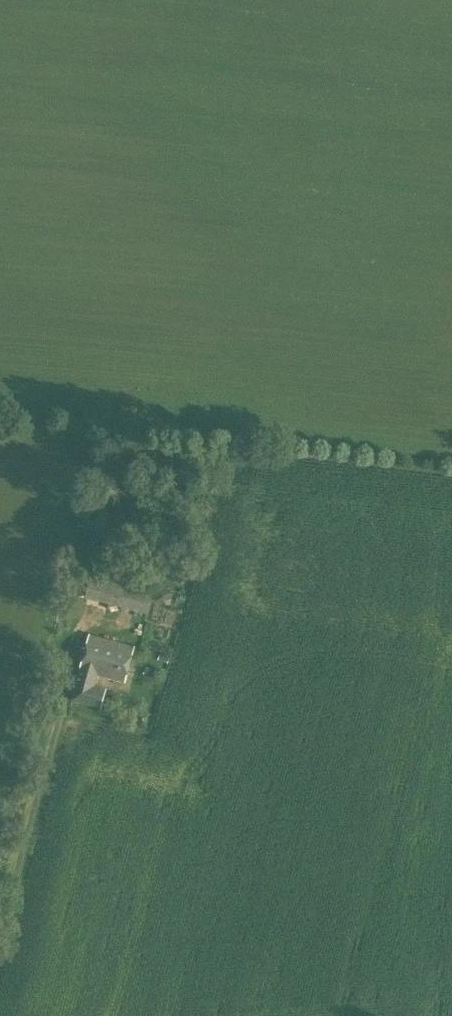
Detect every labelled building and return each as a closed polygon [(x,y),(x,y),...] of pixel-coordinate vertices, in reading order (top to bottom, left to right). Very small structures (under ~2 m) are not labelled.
[(87,597),(147,612),(154,586),(94,571),(87,597)] [(169,597),(171,592),(159,588),(156,600),(163,602),(169,597)] [(99,673),(126,681),(136,644),(91,632),(73,699),(102,706),(107,687),(96,684),(99,673)]
